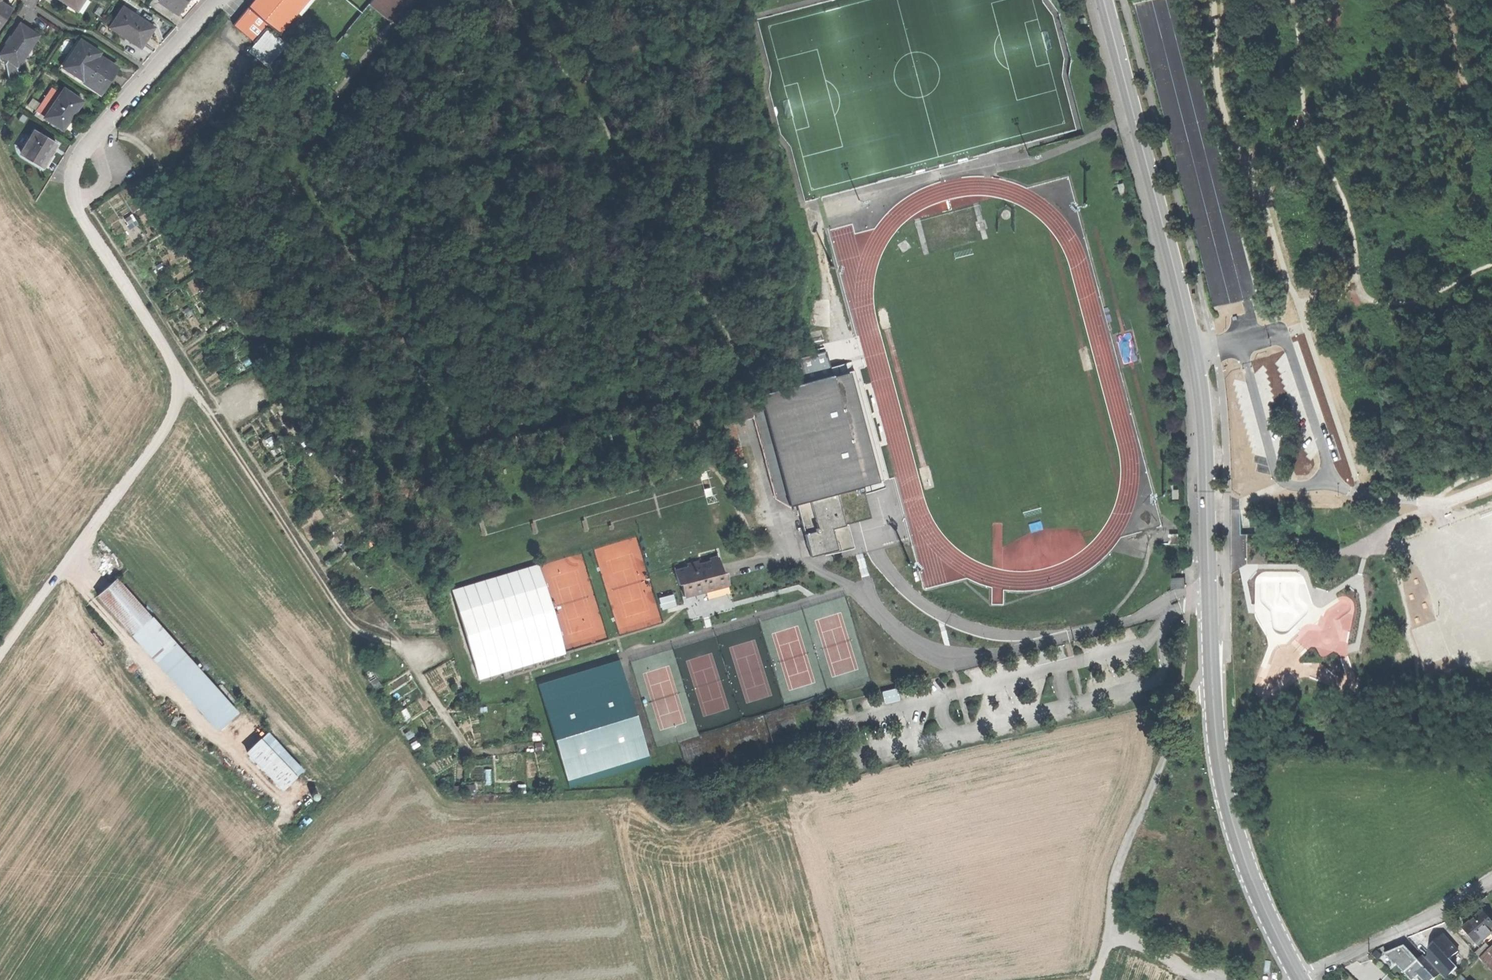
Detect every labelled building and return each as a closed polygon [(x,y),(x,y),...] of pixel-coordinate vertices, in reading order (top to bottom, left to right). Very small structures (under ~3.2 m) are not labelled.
[(77,10),(84,0),(62,0),(77,10)] [(176,14),(184,2),(185,0),(159,0),(158,2),(176,14)] [(278,35),(307,0),(254,0),(247,9),(269,27),(278,35)] [(12,9),(0,2),(0,27),(12,9)] [(128,34),(143,44),(149,35),(154,27),(122,6),(109,27),(126,38),(128,34)] [(255,44),(269,27),(247,9),(232,26),(255,44)] [(8,59),(18,66),(38,36),(29,30),(20,24),(0,54),(8,59)] [(76,72),(103,90),(110,80),(116,70),(96,57),(100,53),(81,40),(63,66),(75,74),(76,72)] [(16,74),(18,66),(8,59),(5,62),(10,77),(16,74)] [(52,88),(45,99),(54,105),(61,94),(52,88)] [(46,117),(64,129),(72,116),(82,101),(64,89),(61,94),(54,105),(46,117)] [(37,111),(46,117),(54,105),(45,99),(37,111)] [(23,156),(42,168),(50,156),(57,144),(35,131),(30,139),(32,141),(23,156)] [(799,358),(805,383),(832,376),(825,351),(799,358)] [(845,372),(832,376),(861,487),(874,484),(845,372)] [(760,395),(790,506),(796,504),(854,489),(861,487),(832,376),(805,383),(760,395)] [(724,405),(729,424),(753,418),(748,398),(724,405)] [(707,470),(699,472),(705,496),(713,495),(707,470)] [(857,500),(854,489),(796,504),(810,556),(850,546),(839,505),(857,500)] [(1166,544),(1177,544),(1177,534),(1166,534),(1166,544)] [(681,583),(684,597),(729,585),(725,571),(722,572),(718,556),(709,558),(710,561),(699,564),(698,562),(686,565),(687,570),(674,573),(677,584),(681,583)] [(478,679),(566,655),(538,564),(452,590),(478,679)] [(1173,588),(1182,588),(1181,578),(1173,579),(1173,588)] [(99,597),(133,634),(151,617),(117,580),(99,597)] [(662,608),(676,605),(673,594),(659,597),(662,608)] [(133,634),(218,728),(237,711),(151,617),(133,634)] [(1401,653),(1391,663),(1400,672),(1410,661),(1401,653)] [(616,654),(535,678),(567,787),(649,763),(616,654)] [(1342,690),(1360,690),(1360,659),(1341,659),(1342,690)] [(882,690),(884,703),(898,700),(895,688),(882,690)] [(247,750),(281,786),(293,774),(259,739),(247,750)] [(1479,946),(1491,934),(1491,921),(1483,911),(1473,921),(1464,929),(1479,946)] [(1428,956),(1425,958),(1440,974),(1445,979),(1457,968),(1450,960),(1458,952),(1443,935),(1430,947),(1429,950),(1428,956)] [(1384,955),(1395,966),(1396,965),(1403,972),(1410,979),(1414,979),(1416,978),(1418,979),(1433,979),(1440,974),(1425,958),(1423,956),(1418,961),(1404,946),(1384,955)] [(1491,971),(1491,951),(1491,949),(1481,959),(1491,971)]
